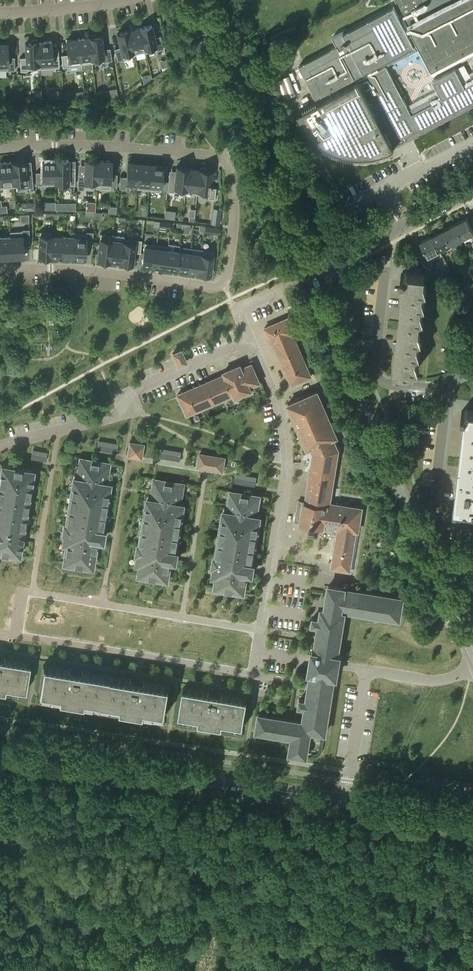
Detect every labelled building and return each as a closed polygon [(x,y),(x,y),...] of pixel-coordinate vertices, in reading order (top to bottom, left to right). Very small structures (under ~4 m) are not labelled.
[(461,80),(455,68),(432,80),(439,94),(409,110),(386,66),(420,48),(432,69),(472,47),(472,0),(395,0),(402,13),(400,15),(399,15),(394,6),(344,32),(343,31),(332,36),(337,45),(299,65),(316,97),(318,97),(320,101),(297,112),(300,118),(308,130),(318,140),(331,148),(344,153),(358,155),(373,154),(387,150),(394,147),(472,105),(472,76),(462,82),(461,80)] [(145,51),(145,52),(163,48),(160,35),(154,37),(151,25),(140,27),(145,51)] [(135,53),(145,51),(140,27),(129,30),(134,54),(135,53)] [(134,54),(129,30),(117,33),(120,46),(114,48),(117,60),(123,59),(123,58),(135,55),(135,53),(134,54)] [(90,37),(89,37),(92,62),(111,60),(110,48),(103,49),(101,36),(97,36),(96,34),(90,35),(90,37)] [(92,62),(89,37),(78,38),(81,64),(92,62)] [(62,67),(81,65),(81,64),(78,38),(66,39),(68,54),(61,54),(62,67)] [(28,69),(40,68),(38,42),(37,42),(37,39),(31,39),(32,42),(25,42),(26,56),(20,57),(21,71),(28,70),(28,69)] [(51,41),(38,42),(40,68),(59,67),(59,54),(52,55),(51,41)] [(0,43),(0,70),(15,70),(14,57),(7,57),(7,43),(0,43)] [(152,77),(151,73),(142,75),(144,83),(152,77)] [(55,184),(55,159),(42,159),(42,172),(36,172),(36,184),(55,184)] [(55,184),(75,184),(75,166),(68,166),(68,159),(55,159),(55,184)] [(84,185),(96,185),(97,185),(98,160),(85,159),(84,174),(78,174),(77,189),(84,189),(84,185)] [(26,185),(27,188),(33,187),(32,170),(28,170),(25,170),(24,160),(11,161),(14,186),(26,185)] [(110,186),(116,186),(117,173),(111,173),(111,160),(98,160),(97,185),(96,185),(96,188),(110,188),(110,186)] [(11,161),(0,162),(0,188),(14,186),(11,161)] [(126,185),(137,186),(138,186),(140,163),(128,162),(126,176),(120,176),(119,188),(126,188),(126,185)] [(151,164),(140,163),(138,186),(137,186),(137,188),(149,189),(151,164)] [(149,189),(161,190),(163,165),(151,164),(149,189)] [(186,190),(188,167),(177,166),(174,191),(186,193),(186,190)] [(200,169),(188,167),(186,190),(196,192),(197,192),(200,169)] [(208,195),(207,198),(214,199),(216,188),(210,187),(212,170),(207,170),(207,168),(201,167),(201,169),(200,169),(197,192),(196,192),(196,194),(208,195)] [(322,208),(315,210),(319,220),(325,218),(322,208)] [(219,224),(220,216),(211,215),(211,223),(219,224)] [(468,220),(467,217),(455,223),(463,238),(472,232),(472,229),(468,220)] [(464,240),(463,238),(455,223),(443,229),(451,244),(457,241),(458,243),(464,240)] [(12,256),(24,255),(23,241),(29,241),(29,228),(22,228),(22,231),(10,232),(10,235),(12,256)] [(432,235),(440,250),(446,247),(447,248),(452,246),(451,244),(443,229),(432,235)] [(52,231),(40,230),(39,255),(50,256),(51,235),(52,231)] [(73,257),(85,257),(86,243),(92,243),(93,231),(87,230),(86,234),(74,233),(74,236),(73,257)] [(10,235),(0,236),(0,250),(0,257),(12,256),(10,235)] [(50,256),(62,256),(63,235),(51,235),(50,256)] [(74,236),(63,235),(62,256),(73,257),(74,236)] [(440,250),(432,235),(420,242),(424,249),(417,253),(424,265),(430,268),(432,264),(430,260),(442,254),(441,252),(440,250)] [(121,261),(132,262),(134,251),(140,252),(142,239),(123,236),(123,240),(121,261)] [(112,239),(100,237),(98,258),(109,260),(112,239)] [(109,260),(121,261),(123,240),(112,239),(109,260)] [(142,263),(153,265),(156,243),(145,241),(142,263)] [(168,245),(156,243),(153,265),(165,267),(167,248),(168,245)] [(165,267),(176,268),(178,250),(167,248),(165,267)] [(187,270),(190,251),(178,250),(176,268),(187,270)] [(187,270),(198,271),(201,253),(190,251),(187,270)] [(198,271),(211,273),(213,255),(201,253),(198,271)] [(425,274),(408,272),(408,271),(405,270),(405,274),(401,274),(401,278),(405,279),(395,371),(414,373),(414,369),(419,367),(416,357),(416,354),(421,353),(417,343),(417,340),(422,338),(419,329),(420,320),(424,318),(421,309),(421,305),(426,304),(422,294),(423,291),(427,289),(424,279),(425,274)] [(273,341),(292,385),(311,376),(292,333),(294,332),(288,317),(265,327),(271,342),(273,341)] [(173,352),(178,364),(186,361),(180,349),(173,352)] [(178,394),(187,415),(234,394),(235,397),(252,389),(250,386),(260,382),(252,363),(242,367),(241,364),(224,371),(225,373),(178,394)] [(329,503),(338,449),(333,437),(337,435),(317,390),(288,403),(308,448),(312,446),(314,452),(306,501),(304,500),(304,501),(299,500),(295,521),(301,522),(301,523),(310,524),(310,525),(314,526),(314,525),(323,526),(324,524),(338,527),(331,567),(350,570),(356,530),(358,530),(361,508),(329,503)] [(468,409),(469,408),(465,407),(465,411),(462,411),(461,415),(465,416),(454,508),(472,510),(472,410),(468,409)] [(100,448),(118,451),(120,442),(102,439),(100,448)] [(147,442),(131,440),(129,455),(144,458),(147,442)] [(163,446),(161,455),(181,459),(183,450),(163,446)] [(34,448),(33,458),(48,459),(49,450),(34,448)] [(225,457),(200,453),(198,466),(223,470),(225,457)] [(106,482),(109,462),(80,457),(77,477),(73,476),(66,522),(63,522),(62,533),(64,533),(62,542),(66,543),(63,562),(92,566),(97,539),(103,539),(104,529),(102,528),(110,483),(106,482)] [(34,469),(1,463),(0,471),(0,551),(20,554),(34,469)] [(237,472),(235,483),(255,486),(257,475),(237,472)] [(179,549),(177,549),(184,503),(180,503),(184,483),(155,478),(151,498),(148,497),(140,543),(138,543),(136,553),(138,554),(137,563),(141,563),(139,574),(168,579),(171,559),(177,560),(179,549)] [(260,496),(231,491),(227,510),(224,510),(216,555),(214,555),(212,566),(214,566),(213,575),(216,576),(215,586),(244,591),(247,572),(253,573),(255,562),(253,561),(260,516),(257,515),(260,496)] [(309,624),(312,624),(319,625),(315,651),(313,650),(312,652),(311,662),(309,672),(311,672),(307,699),(300,698),(299,706),(306,707),(303,721),(259,714),(256,730),(292,736),(290,752),(306,755),(310,730),(325,733),(334,676),(337,676),(338,665),(340,655),(338,654),(344,612),(344,609),(355,611),(355,612),(399,619),(403,598),(391,596),(392,590),(377,587),(376,593),(369,592),(371,584),(345,580),(343,587),(329,585),(325,609),(322,608),(321,612),(311,610),(309,624)] [(248,697),(183,687),(170,685),(43,664),(30,662),(0,657),(0,689),(5,689),(5,685),(25,688),(39,691),(59,694),(58,698),(82,702),(83,697),(122,704),(121,708),(145,712),(146,708),(165,711),(179,714),(199,717),(198,721),(223,725),(223,720),(243,724),(248,697)]
